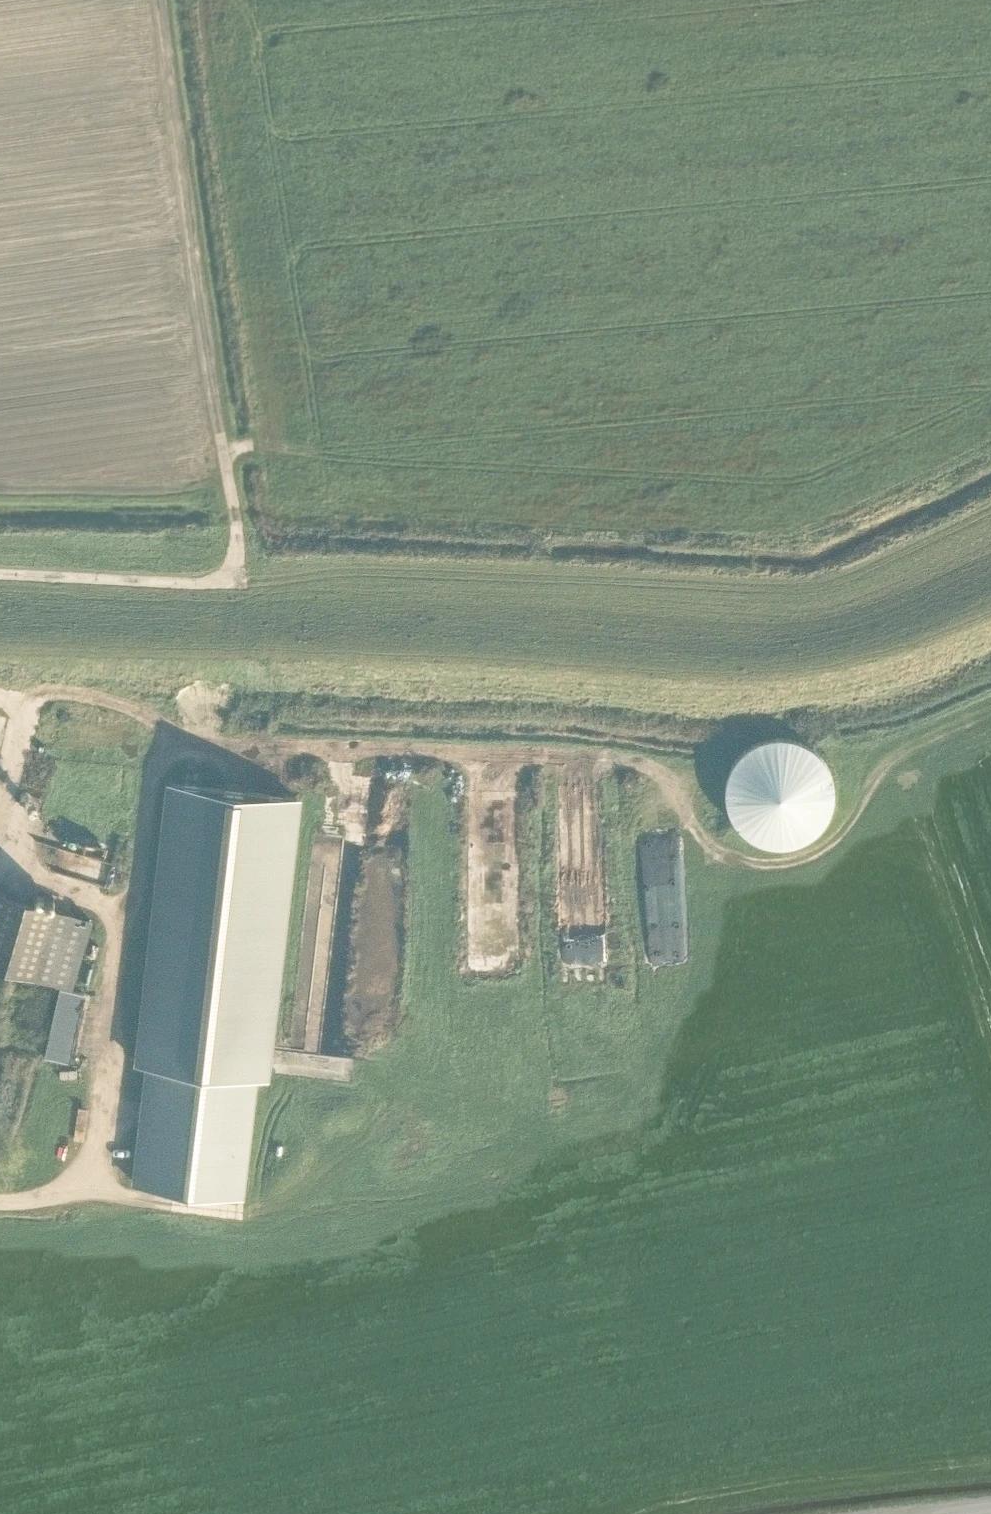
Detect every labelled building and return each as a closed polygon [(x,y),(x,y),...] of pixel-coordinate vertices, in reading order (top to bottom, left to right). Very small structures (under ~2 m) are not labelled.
[(754,840),(781,848),(809,840),(829,820),(836,793),(829,765),(809,745),(781,738),(754,745),(733,765),(726,793),(733,820),(754,840)] [(143,1034),(139,1064),(151,1065),(137,1185),(240,1197),(286,796),(183,784),(154,1035),(143,1034)] [(55,866),(111,879),(116,858),(120,840),(95,834),(91,851),(39,839),(35,852),(57,857),(55,866)] [(653,947),(695,948),(698,843),(656,841),(653,947)] [(56,870),(53,882),(102,895),(105,884),(56,870)] [(71,988),(91,919),(0,892),(0,967),(71,988)]
